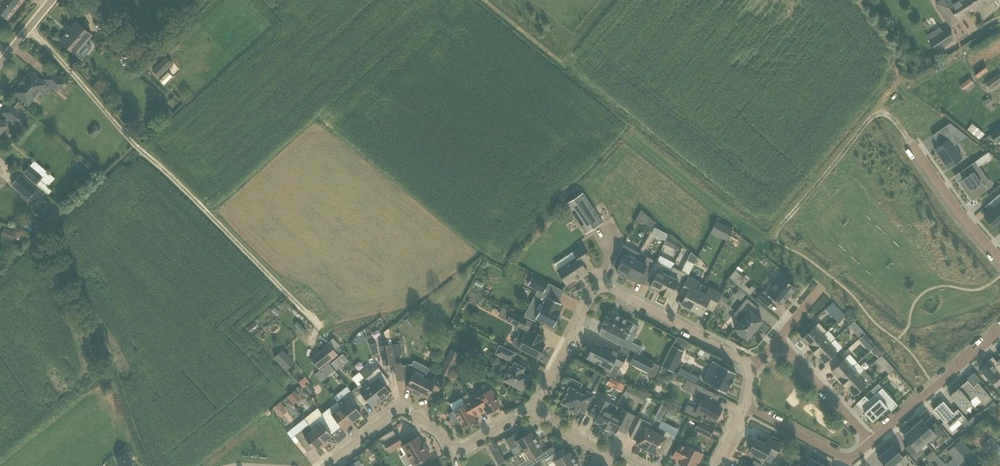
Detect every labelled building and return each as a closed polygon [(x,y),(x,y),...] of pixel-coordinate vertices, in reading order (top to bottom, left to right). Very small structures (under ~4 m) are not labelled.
[(9,19),(24,0),(0,0),(0,12),(9,19)] [(958,20),(959,21),(971,13),(962,0),(948,0),(947,1),(946,0),(941,0),(936,3),(950,25),(958,20)] [(971,13),(991,0),(962,0),(971,13)] [(92,35),(77,22),(71,30),(72,31),(69,34),(67,32),(66,33),(67,34),(61,41),(76,54),(92,35)] [(939,40),(935,34),(929,38),(933,44),(939,40)] [(166,57),(152,70),(159,77),(172,64),(166,57)] [(984,66),(974,74),(978,79),(988,71),(984,66)] [(51,72),(45,79),(58,90),(64,83),(51,72)] [(999,72),(986,82),(991,90),(999,83),(999,73),(999,72)] [(21,85),(15,93),(28,104),(45,84),(31,73),(26,79),(25,78),(24,79),(24,80),(22,83),(21,82),(20,83),(21,85)] [(966,91),(975,85),(970,77),(960,84),(966,91)] [(10,105),(4,112),(19,125),(24,118),(10,105)] [(4,114),(1,118),(8,123),(11,119),(4,114)] [(952,134),(959,130),(950,123),(932,135),(939,145),(934,149),(948,168),(962,158),(954,146),(957,144),(955,142),(957,141),(952,134)] [(972,134),(979,140),(984,134),(977,127),(972,134)] [(997,143),(999,141),(999,127),(990,134),(997,143)] [(988,152),(979,159),(982,164),(992,157),(988,152)] [(984,175),(974,162),(961,171),(965,177),(958,182),(971,201),(986,190),(978,179),(984,175)] [(30,166),(25,173),(37,183),(43,177),(30,166)] [(24,194),(32,185),(20,175),(12,184),(24,194)] [(566,203),(586,233),(602,222),(583,193),(566,203)] [(988,203),(993,209),(985,217),(994,227),(999,222),(999,193),(988,203)] [(644,223),(647,215),(641,210),(636,219),(644,223)] [(711,232),(718,235),(722,228),(731,232),(732,229),(716,221),(711,232)] [(18,242),(22,233),(3,226),(0,234),(0,235),(18,242)] [(672,239),(667,236),(664,243),(669,246),(672,239)] [(620,275),(626,278),(636,259),(636,260),(639,253),(623,244),(612,266),(618,268),(616,271),(621,274),(620,275)] [(574,253),(577,257),(557,270),(567,284),(579,276),(580,278),(588,273),(581,263),(588,258),(581,248),(574,253)] [(686,260),(694,264),(698,257),(691,251),(691,252),(686,260)] [(643,263),(636,260),(636,259),(626,278),(632,282),(633,280),(638,282),(643,284),(649,273),(655,261),(647,256),(643,263)] [(659,256),(657,261),(671,266),(673,261),(659,256)] [(671,269),(655,261),(649,273),(655,276),(650,286),(656,289),(655,290),(659,292),(671,269)] [(659,292),(659,293),(667,297),(667,295),(670,296),(678,281),(681,283),(686,273),(673,266),(671,269),(659,292)] [(729,277),(747,290),(749,287),(744,283),(748,278),(734,269),(729,277)] [(544,293),(548,284),(532,276),(528,284),(544,293)] [(690,312),(700,291),(695,288),(698,282),(688,276),(680,291),(686,294),(681,304),(684,306),(683,308),(690,312)] [(781,305),(795,288),(782,276),(776,283),(773,280),(763,292),(762,291),(757,297),(767,306),(772,300),(773,298),(781,305)] [(700,291),(690,312),(697,315),(698,313),(701,315),(706,304),(714,308),(721,294),(709,287),(706,294),(700,291)] [(746,294),(740,289),(735,295),(741,300),(746,294)] [(722,309),(728,297),(722,294),(716,306),(722,309)] [(557,312),(561,303),(548,296),(543,305),(540,303),(537,309),(530,305),(524,316),(536,322),(537,318),(553,327),(560,313),(557,312)] [(758,307),(747,298),(738,309),(746,315),(735,329),(738,332),(737,333),(742,337),(743,336),(747,339),(752,333),(753,333),(758,327),(757,326),(762,320),(753,313),(758,307)] [(523,328),(527,320),(511,312),(507,320),(523,328)] [(635,335),(634,335),(628,332),(633,323),(610,312),(607,317),(606,317),(604,321),(605,322),(602,327),(611,332),(608,339),(635,352),(635,353),(639,355),(642,347),(632,342),(635,335)] [(852,329),(857,324),(853,321),(850,324),(849,325),(852,329)] [(802,338),(809,346),(810,346),(822,335),(814,327),(802,338)] [(542,342),(545,337),(530,329),(527,334),(521,331),(518,337),(515,338),(513,342),(514,345),(519,347),(519,348),(538,357),(545,344),(542,342)] [(359,349),(368,346),(364,333),(355,336),(359,349)] [(859,339),(863,344),(869,338),(865,333),(859,339)] [(817,355),(829,343),(822,335),(810,346),(809,346),(817,355)] [(335,338),(330,341),(338,354),(343,351),(335,338)] [(393,342),(395,355),(402,353),(400,341),(393,342)] [(613,363),(621,367),(626,356),(604,345),(603,347),(595,342),(587,358),(609,369),(613,363)] [(837,352),(829,343),(817,355),(825,363),(837,352)] [(394,363),(392,344),(380,345),(383,365),(394,363)] [(515,353),(500,345),(496,353),(511,361),(515,353)] [(684,351),(673,345),(662,366),(673,372),(684,351)] [(872,350),(876,354),(880,350),(876,346),(872,350)] [(282,348),(274,356),(286,369),(295,361),(282,348)] [(324,348),(310,359),(318,369),(332,358),(324,348)] [(654,362),(639,355),(635,353),(630,363),(649,372),(654,362)] [(886,360),(882,355),(879,358),(876,360),(882,366),(887,361),(886,360)] [(839,379),(851,368),(844,359),(831,370),(839,378),(839,379)] [(331,364),(336,371),(342,366),(336,360),(331,364)] [(443,373),(449,376),(454,364),(447,360),(443,366),(446,367),(443,373)] [(525,367),(516,362),(514,361),(512,367),(510,366),(503,379),(522,389),(529,375),(522,372),(525,367)] [(736,373),(720,365),(713,361),(706,374),(703,380),(726,392),(730,385),(730,386),(733,380),(732,380),(736,373)] [(411,393),(415,395),(424,378),(414,373),(415,372),(413,364),(402,366),(402,362),(394,363),(397,380),(404,379),(409,381),(406,387),(412,390),(411,393)] [(998,363),(994,367),(989,362),(980,369),(983,373),(981,375),(986,381),(988,379),(992,384),(998,378),(999,380),(999,365),(998,363)] [(255,372),(249,365),(234,379),(240,386),(255,372)] [(467,376),(461,366),(455,369),(461,380),(467,376)] [(365,379),(382,400),(386,397),(385,395),(390,392),(379,378),(384,374),(379,367),(365,379)] [(698,382),(701,377),(680,367),(678,373),(698,382)] [(859,376),(851,368),(839,379),(839,378),(838,379),(846,388),(847,387),(859,376)] [(847,387),(854,395),(872,379),(865,370),(859,376),(847,387)] [(247,393),(261,380),(255,372),(240,386),(246,392),(247,393)] [(424,378),(415,395),(420,398),(422,395),(428,398),(432,390),(437,392),(443,381),(434,376),(431,381),(424,378)] [(606,384),(622,391),(626,384),(610,376),(606,384)] [(377,404),(382,400),(365,379),(360,382),(361,383),(357,387),(372,406),(376,402),(377,404)] [(692,393),(696,385),(697,384),(687,379),(682,388),(692,393)] [(253,400),(268,387),(261,380),(247,393),(246,392),(246,393),(253,401),(253,400)] [(992,399),(978,383),(973,386),(968,380),(958,388),(969,401),(970,401),(976,395),(984,405),(992,399)] [(873,393),(881,386),(878,383),(870,390),(873,393)] [(627,385),(623,395),(643,403),(647,393),(627,385)] [(585,413),(585,414),(595,395),(585,391),(584,394),(568,386),(564,393),(566,394),(562,403),(570,407),(569,409),(576,412),(578,409),(585,412),(585,413)] [(662,391),(655,388),(653,394),(659,397),(662,391)] [(872,421),(888,407),(884,404),(891,398),(882,388),(869,400),(873,404),(864,412),(872,421)] [(969,401),(958,388),(950,395),(963,411),(972,403),(970,401),(969,401)] [(470,398),(479,414),(486,411),(487,413),(500,406),(490,389),(478,396),(477,394),(470,398)] [(302,398),(296,390),(288,396),(294,404),(302,398)] [(351,390),(342,398),(337,402),(353,422),(362,414),(359,410),(364,406),(351,390)] [(598,396),(588,414),(595,418),(594,421),(601,425),(600,426),(604,428),(616,405),(598,396)] [(719,413),(722,408),(716,404),(717,402),(704,396),(695,412),(708,419),(709,417),(715,421),(716,419),(717,420),(720,414),(719,413)] [(479,414),(470,398),(464,401),(465,404),(454,410),(454,411),(448,414),(454,424),(460,420),(463,427),(475,420),(474,417),(479,414)] [(280,416),(288,410),(280,401),(273,407),(280,416)] [(943,401),(933,409),(949,427),(958,419),(961,423),(966,419),(958,409),(953,413),(943,401)] [(994,401),(986,407),(989,411),(997,405),(994,401)] [(337,402),(332,406),(323,413),(336,429),(341,425),(343,429),(353,422),(337,402)] [(616,405),(604,428),(608,431),(609,429),(616,433),(618,429),(625,433),(634,415),(616,405)] [(336,429),(323,413),(318,407),(306,418),(310,423),(309,424),(325,445),(330,442),(327,439),(332,435),(330,433),(336,429)] [(677,416),(667,411),(665,415),(675,420),(677,416)] [(177,437),(193,425),(193,424),(187,416),(186,417),(171,429),(177,437)] [(640,418),(630,437),(638,441),(637,443),(643,446),(642,447),(641,447),(646,451),(655,433),(649,430),(652,424),(640,418)] [(917,420),(911,425),(926,442),(931,438),(935,441),(944,433),(935,422),(929,427),(922,419),(919,422),(917,420)] [(967,420),(962,424),(967,430),(972,426),(967,420)] [(695,429),(710,437),(714,429),(699,421),(695,429)] [(308,451),(313,447),(315,449),(319,446),(321,448),(325,445),(309,424),(295,435),(308,451)] [(184,445),(199,433),(193,425),(177,437),(184,445)] [(921,447),(926,442),(911,425),(906,430),(907,432),(903,435),(910,443),(905,448),(914,459),(923,451),(921,447)] [(658,452),(666,456),(676,436),(664,430),(661,436),(655,433),(646,451),(651,452),(650,452),(651,451),(657,454),(658,452)] [(521,451),(538,441),(535,436),(534,437),(531,432),(521,438),(517,432),(505,439),(511,449),(518,445),(521,451)] [(190,453),(205,441),(199,433),(184,445),(190,453)] [(389,451),(402,443),(398,436),(384,443),(389,451)] [(414,465),(430,455),(426,448),(425,449),(417,437),(403,445),(414,465)] [(756,439),(749,451),(764,459),(768,453),(775,456),(781,445),(768,438),(765,444),(756,439)] [(961,440),(949,451),(961,464),(972,452),(961,440)] [(198,462),(213,450),(205,441),(190,453),(198,462)] [(515,454),(512,456),(515,462),(517,465),(531,465),(537,463),(533,457),(543,452),(540,447),(541,446),(538,441),(521,451),(515,455),(515,454)] [(672,457),(684,463),(683,465),(686,465),(695,465),(697,461),(699,462),(703,454),(687,446),(687,447),(679,443),(672,457)] [(892,444),(878,457),(885,465),(893,465),(903,457),(892,444)] [(569,451),(559,458),(556,452),(545,458),(548,464),(549,464),(550,465),(567,465),(577,461),(574,456),(572,456),(569,451)] [(128,452),(116,457),(119,465),(134,465),(128,452)] [(499,464),(505,460),(500,452),(494,456),(499,464)] [(934,458),(942,465),(943,465),(945,463),(938,455),(934,458)]
